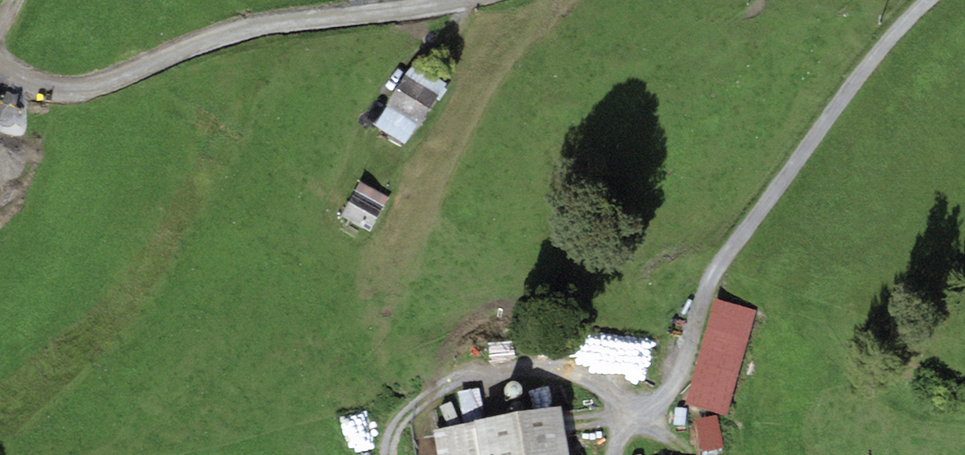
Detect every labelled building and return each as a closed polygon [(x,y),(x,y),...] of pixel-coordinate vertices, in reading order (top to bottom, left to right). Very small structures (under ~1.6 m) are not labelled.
[(408,148),(444,88),(413,69),(376,129),(408,148)] [(343,218),(372,233),(388,201),(359,186),(343,218)] [(756,314),(714,303),(686,409),(728,420),(756,314)] [(434,435),(437,454),(566,454),(559,415),(434,435)]
